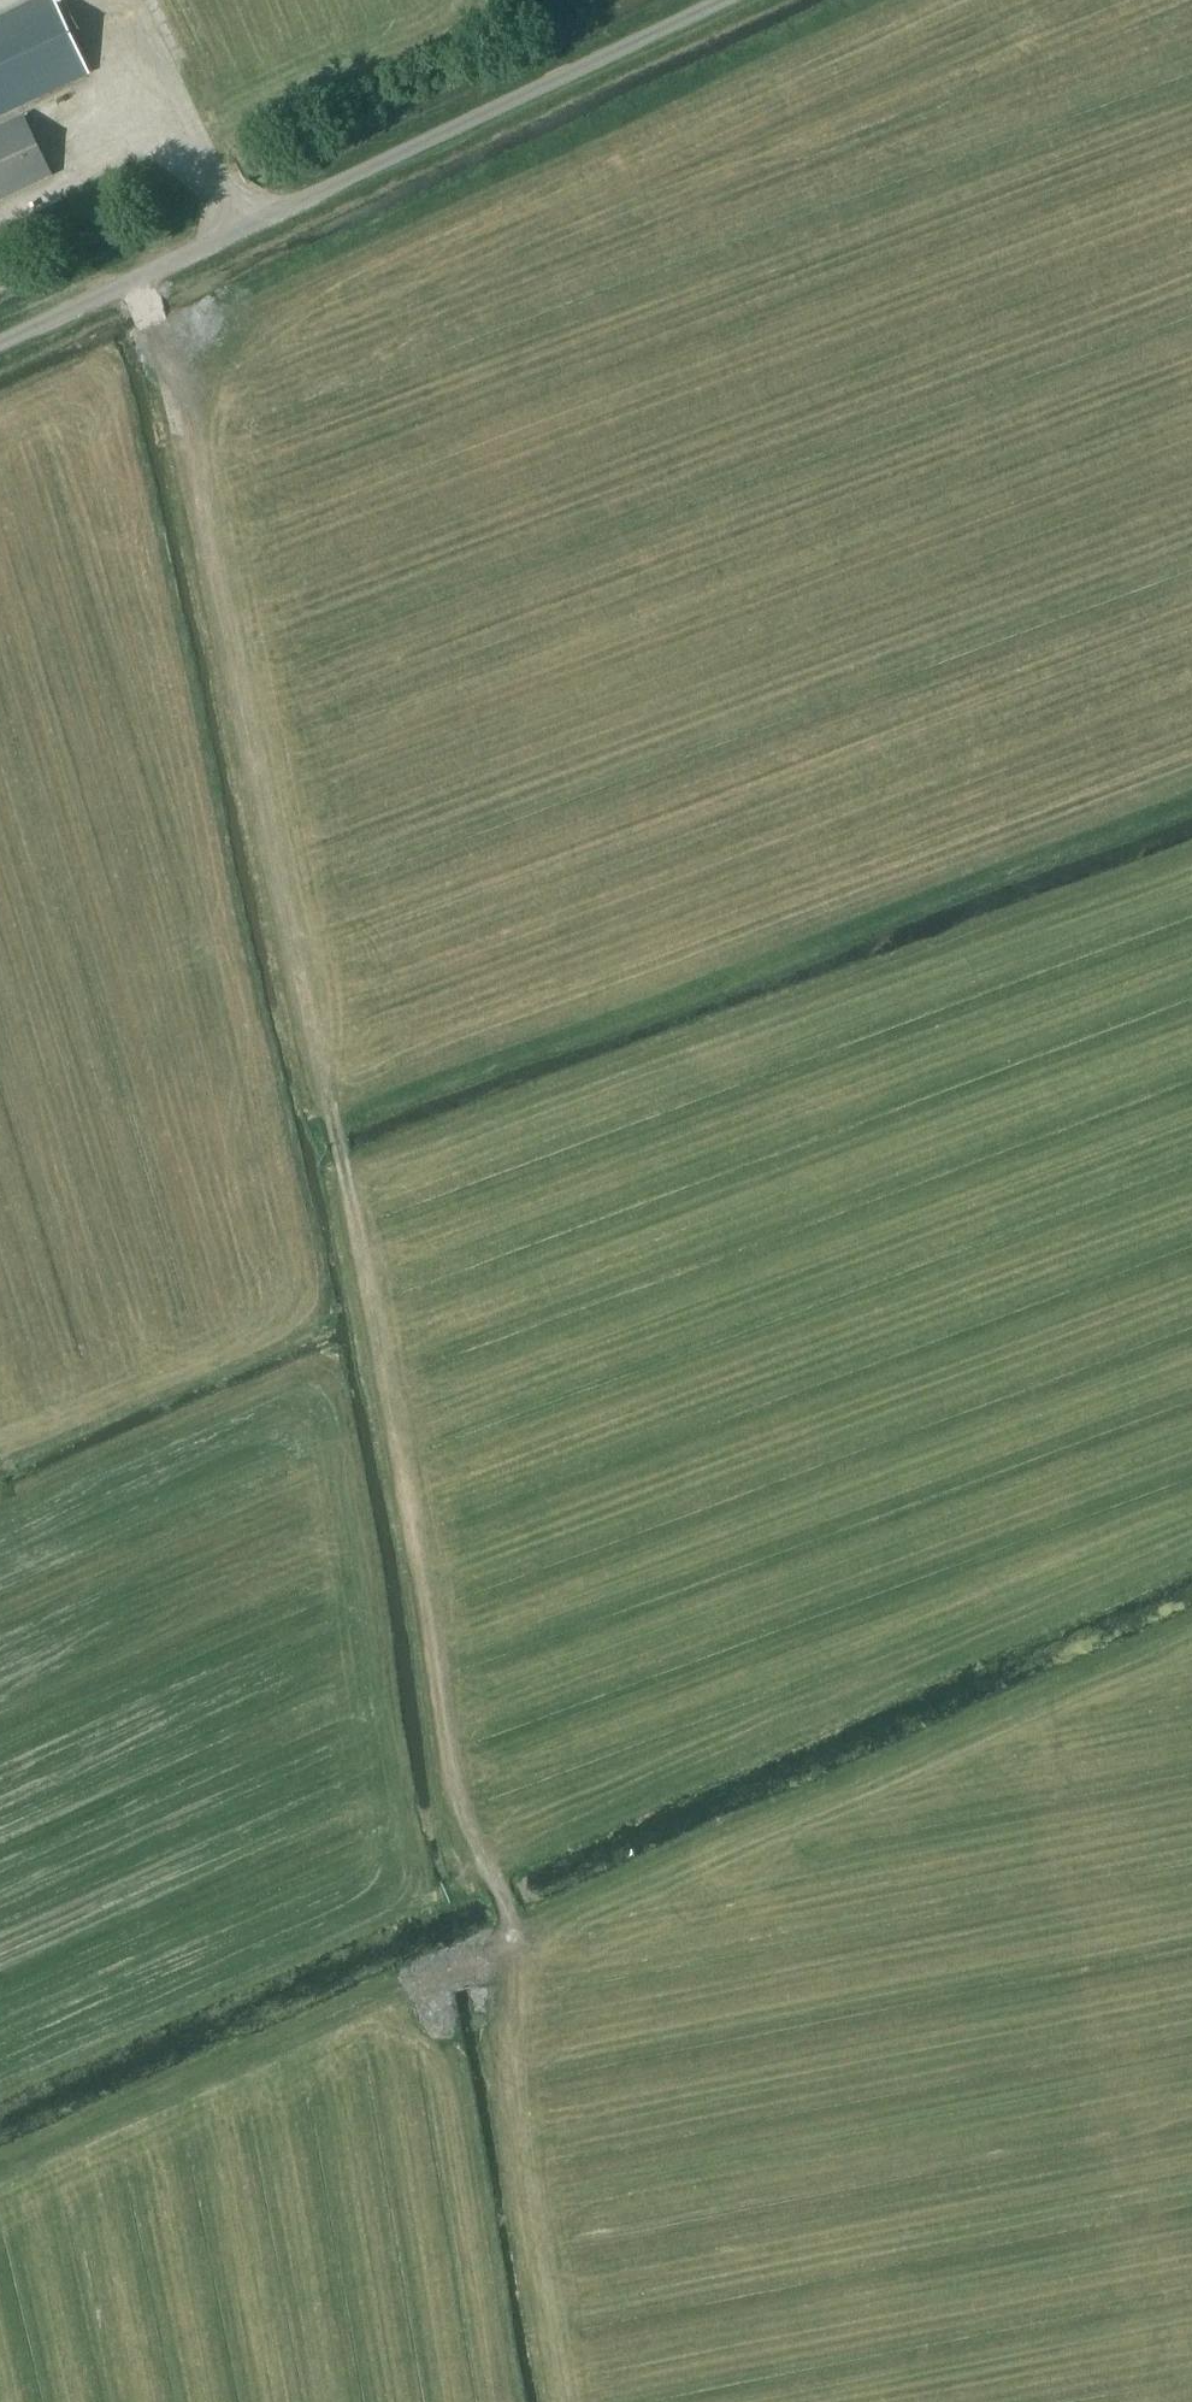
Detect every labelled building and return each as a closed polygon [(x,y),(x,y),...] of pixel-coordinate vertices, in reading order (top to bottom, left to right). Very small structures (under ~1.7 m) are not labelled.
[(86,70),(53,0),(43,0),(0,21),(0,111),(86,70)] [(51,173),(23,115),(0,126),(0,198),(51,173)]
